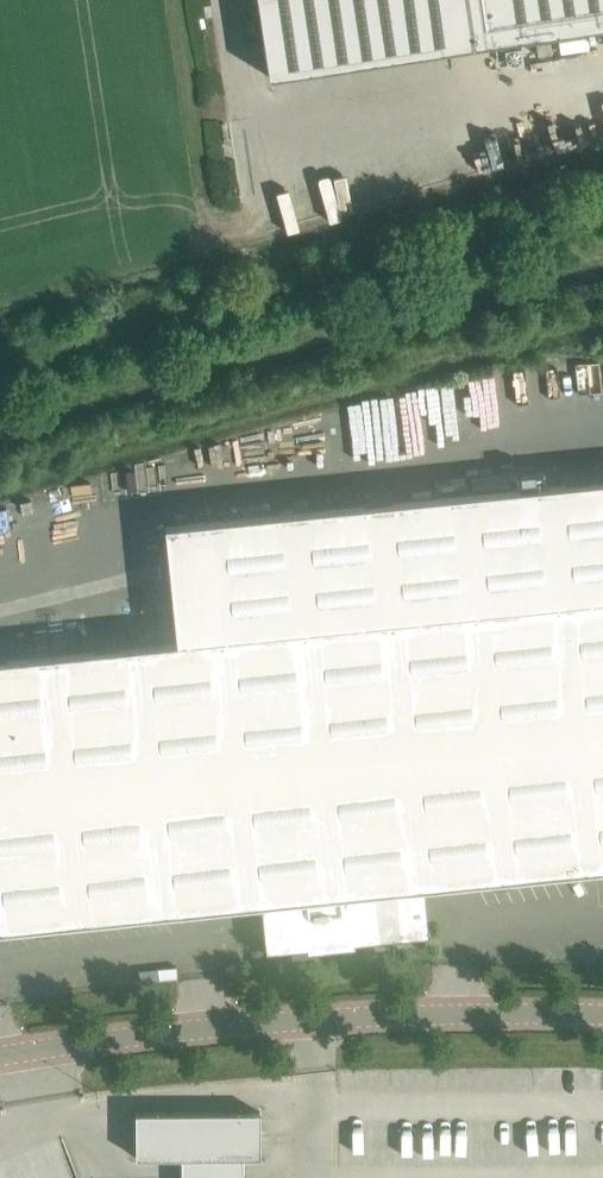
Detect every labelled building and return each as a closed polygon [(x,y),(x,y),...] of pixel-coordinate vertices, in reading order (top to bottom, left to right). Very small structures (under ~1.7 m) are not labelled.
[(602,26),(602,0),(258,0),(270,77),(602,26)] [(353,945),(356,944),(355,937),(426,930),(426,934),(429,933),(425,887),(602,868),(602,480),(166,525),(178,642),(0,660),(0,929),(262,903),(267,950),(270,949),(269,946),(307,942),(308,950),(311,949),(311,946),(352,942),(353,945)] [(24,510),(42,508),(40,494),(22,496),(24,510)] [(136,1112),(136,1157),(261,1157),(261,1112),(136,1112)]
